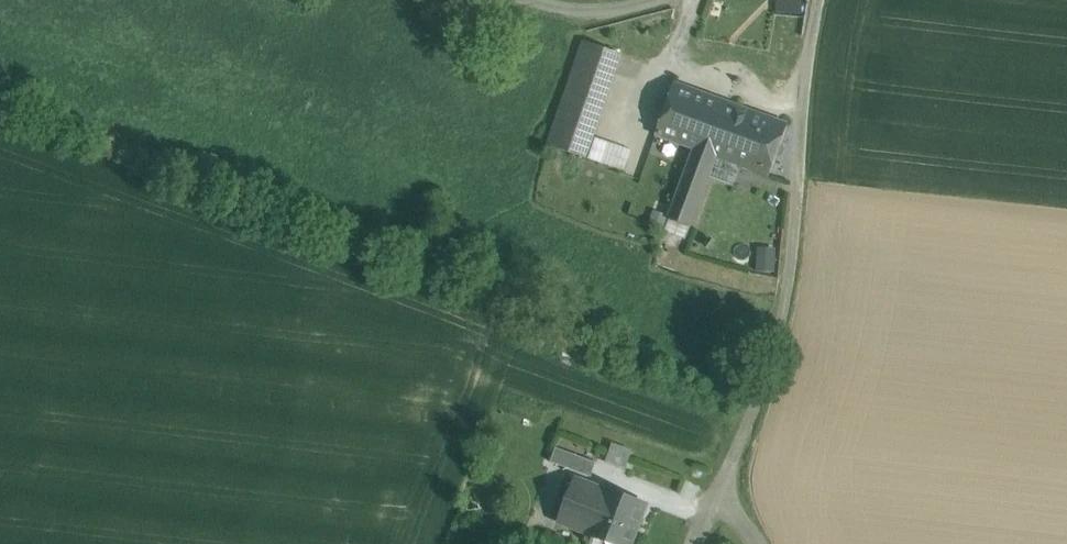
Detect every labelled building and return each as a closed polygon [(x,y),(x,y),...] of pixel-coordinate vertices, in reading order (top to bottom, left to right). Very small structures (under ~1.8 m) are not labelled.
[(621,53),(585,41),(578,62),(614,74),(621,53)] [(578,62),(557,122),(593,134),(614,74),(578,62)] [(739,107),(676,84),(658,134),(695,148),(669,219),(691,227),(717,156),(721,157),(739,107)] [(787,124),(739,107),(721,157),(769,175),(787,124)] [(593,134),(557,122),(549,145),(585,157),(593,134)] [(776,269),(775,246),(757,246),(758,269),(776,269)] [(588,456),(593,444),(559,432),(554,444),(588,456)] [(597,462),(557,448),(551,462),(592,477),(597,462)] [(551,474),(539,469),(533,485),(545,490),(551,474)] [(577,479),(561,522),(589,533),(618,543),(632,543),(647,505),(606,490),(577,479)] [(492,496),(475,489),(470,502),(486,509),(492,496)]
